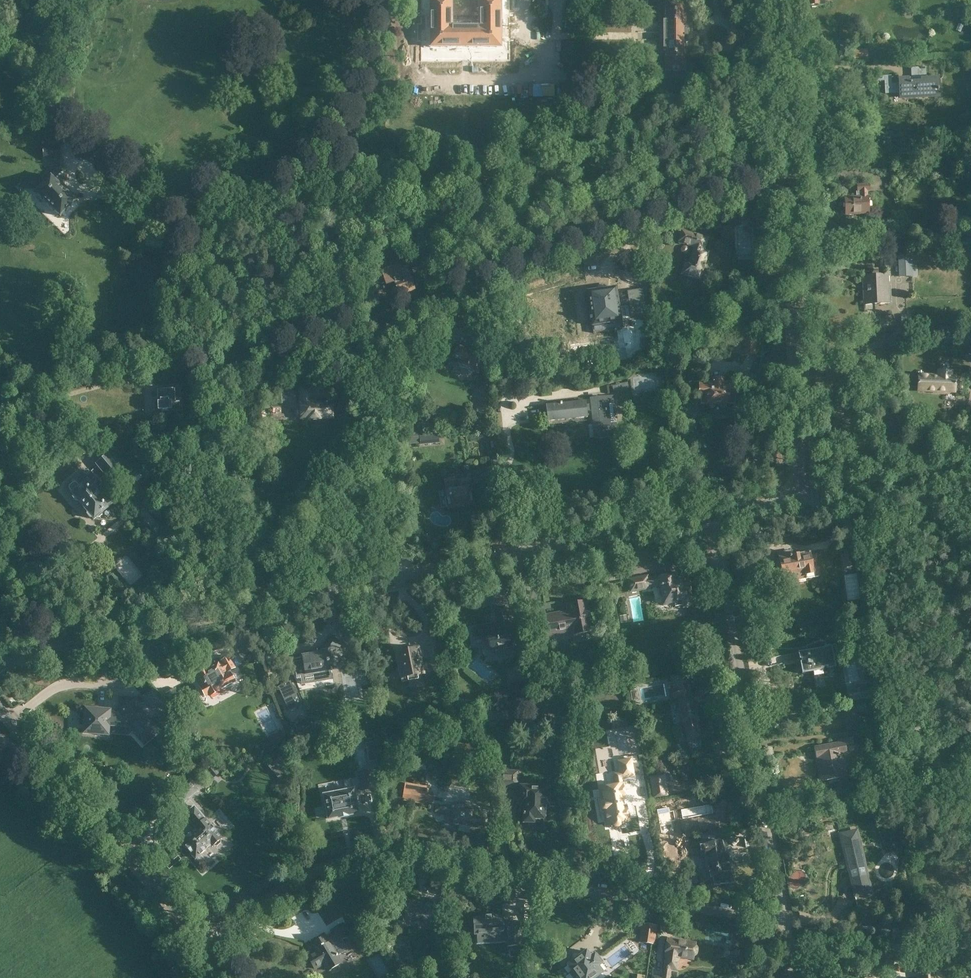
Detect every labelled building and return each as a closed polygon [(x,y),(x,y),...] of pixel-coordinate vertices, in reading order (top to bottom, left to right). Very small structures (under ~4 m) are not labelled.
[(499,50),(499,0),(475,0),(475,27),(449,27),(450,0),(426,0),(426,51),(499,50)] [(665,21),(663,21),(663,29),(665,29),(665,43),(663,43),(663,51),(665,51),(665,71),(685,71),(685,43),(687,43),(687,29),(685,29),(685,1),(665,1),(665,21)] [(937,88),(937,80),(926,80),(926,67),(921,67),(921,78),(911,78),(911,83),(910,83),(910,84),(907,84),(907,80),(900,80),(900,84),(891,84),(891,75),(876,76),(877,81),(884,80),(885,94),(901,93),(901,98),(938,96),(937,91),(939,91),(938,88),(937,88)] [(61,158),(61,145),(43,146),(43,159),(61,158)] [(61,216),(76,200),(58,184),(66,175),(59,168),(41,187),(35,182),(21,182),(15,187),(21,193),(24,190),(33,189),(61,216)] [(336,170),(324,182),(340,198),(352,186),(336,170)] [(869,184),(857,185),(858,198),(845,198),(845,214),(868,213),(868,197),(867,197),(867,191),(869,191),(869,184)] [(353,225),(365,220),(359,208),(347,214),(353,225)] [(754,211),(743,211),(743,220),(754,220),(754,211)] [(707,240),(708,238),(698,235),(698,236),(682,231),(678,242),(694,247),(690,262),(685,261),(681,274),(701,280),(702,276),(708,256),(700,253),(702,246),(709,248),(712,241),(707,240)] [(876,248),(869,248),(869,252),(862,252),(862,257),(876,257),(876,248)] [(647,261),(642,249),(635,251),(639,263),(647,261)] [(225,250),(209,268),(215,273),(231,256),(225,250)] [(898,258),(899,276),(913,276),(912,257),(898,258)] [(415,289),(405,262),(371,273),(373,279),(383,275),(386,283),(394,281),(398,295),(415,289)] [(874,304),(889,303),(888,303),(888,284),(887,275),(873,276),(873,277),(863,277),(864,290),(863,290),(864,302),(874,302),(874,304)] [(616,287),(587,291),(588,301),(589,307),(591,318),(589,318),(590,320),(591,320),(592,326),(593,331),(593,333),(614,330),(614,332),(617,331),(617,330),(622,329),(619,305),(629,304),(631,317),(646,315),(642,289),(627,291),(628,300),(618,301),(617,294),(616,289),(616,287)] [(875,320),(876,330),(884,330),(884,327),(883,326),(883,323),(884,322),(884,319),(875,320)] [(743,337),(744,354),(756,354),(756,336),(755,336),(755,324),(751,324),(751,336),(743,337)] [(458,345),(452,356),(459,359),(457,363),(459,364),(459,365),(459,366),(462,368),(464,367),(464,366),(468,368),(468,369),(468,371),(471,372),(473,372),(473,371),(478,373),(480,368),(482,369),(487,360),(485,359),(487,356),(471,348),(469,351),(458,345)] [(276,347),(265,349),(273,376),(284,373),(282,369),(279,358),(276,347)] [(282,369),(290,367),(287,356),(279,358),(282,369)] [(918,375),(918,391),(937,391),(937,392),(945,392),(945,386),(951,386),(955,387),(955,375),(951,375),(951,370),(937,370),(937,376),(918,375)] [(713,380),(713,382),(712,382),(712,383),(700,383),(700,394),(706,394),(706,405),(709,405),(710,408),(714,408),(716,404),(720,404),(721,408),(725,408),(727,404),(735,404),(735,394),(736,394),(736,389),(738,389),(738,384),(736,384),(736,383),(722,383),(722,380),(713,380)] [(175,389),(157,390),(158,402),(154,402),(154,411),(158,410),(158,411),(172,411),(180,411),(180,403),(182,403),(181,397),(175,397),(175,389)] [(324,404),(310,404),(310,389),(303,390),(303,393),(301,393),(301,402),(301,418),(309,418),(309,419),(320,419),(320,418),(332,418),(332,414),(333,412),(333,409),(332,408),(332,404),(329,404),(327,403),(325,403),(324,404)] [(585,401),(546,406),(548,421),(587,417),(586,410),(591,411),(593,425),(595,437),(595,438),(607,437),(607,435),(617,434),(616,422),(615,422),(613,404),(614,404),(613,397),(604,398),(604,397),(590,399),(591,404),(586,405),(585,401)] [(484,417),(474,418),(475,428),(485,427),(484,417)] [(407,436),(417,435),(416,425),(406,426),(407,436)] [(50,437),(39,439),(40,446),(51,444),(50,437)] [(74,450),(76,456),(87,453),(86,447),(74,450)] [(118,466),(108,453),(95,464),(106,476),(118,466)] [(494,477),(502,475),(500,466),(498,459),(491,460),(494,477)] [(92,518),(94,519),(97,517),(99,517),(102,515),(101,513),(112,504),(105,495),(102,498),(99,495),(101,494),(98,490),(97,492),(94,489),(101,484),(90,471),(76,483),(73,482),(69,486),(69,489),(72,493),(73,495),(73,498),(75,501),(78,501),(88,512),(87,512),(87,514),(90,518),(92,518)] [(464,506),(473,504),(470,487),(455,489),(454,485),(457,485),(456,477),(444,479),(446,491),(447,498),(445,498),(447,507),(448,507),(449,509),(457,507),(464,506)] [(800,579),(806,578),(806,579),(814,577),(814,573),(815,571),(814,569),(813,568),(811,561),(813,559),(812,557),(811,556),(810,552),(792,555),(791,550),(778,553),(780,564),(776,565),(776,566),(775,567),(775,569),(776,570),(781,569),(783,582),(791,580),(790,576),(799,574),(800,579)] [(855,566),(853,550),(841,552),(843,567),(855,566)] [(641,577),(628,579),(630,592),(637,591),(649,589),(650,588),(650,587),(660,585),(661,587),(661,588),(660,588),(660,589),(660,590),(660,591),(661,591),(661,592),(661,593),(662,593),(662,595),(661,596),(663,606),(673,604),(673,602),(681,601),(682,606),(683,606),(684,606),(685,606),(686,606),(687,606),(688,606),(689,606),(689,605),(690,605),(691,605),(691,604),(692,604),(690,597),(690,596),(691,596),(691,595),(691,594),(691,593),(691,592),(690,592),(690,591),(689,591),(689,590),(688,586),(689,586),(689,585),(690,585),(690,584),(690,583),(690,582),(689,582),(689,581),(688,581),(687,581),(682,582),(682,579),(676,580),(675,575),(668,576),(667,575),(665,576),(664,577),(656,578),(655,577),(648,578),(647,576),(641,577)] [(567,605),(568,613),(560,615),(560,612),(544,615),(548,635),(563,632),(571,630),(572,635),(592,631),(590,617),(589,617),(588,613),(589,613),(587,601),(567,605)] [(507,622),(504,607),(496,608),(499,624),(496,625),(496,624),(478,627),(477,628),(476,628),(475,629),(475,630),(474,630),(474,631),(474,632),(474,633),(475,634),(475,635),(476,635),(477,636),(478,636),(479,636),(487,634),(490,650),(494,650),(494,651),(494,652),(495,653),(496,653),(497,654),(498,654),(499,653),(500,653),(500,652),(501,652),(501,651),(501,650),(501,648),(512,646),(507,622)] [(338,650),(341,646),(330,638),(321,651),(321,653),(302,656),(305,675),(316,673),(316,676),(319,679),(322,678),(324,675),(323,672),(330,671),(329,663),(331,663),(331,664),(338,663),(344,654),(338,650)] [(438,646),(429,648),(434,671),(443,669),(438,646)] [(798,652),(802,674),(813,672),(814,676),(823,674),(823,670),(823,669),(826,668),(826,669),(835,668),(831,646),(798,652)] [(396,651),(400,670),(399,670),(399,671),(398,672),(399,675),(400,676),(401,682),(418,679),(417,673),(423,672),(420,657),(422,656),(421,650),(418,650),(418,647),(396,651)] [(249,649),(238,656),(242,661),(252,655),(249,649)] [(221,661),(222,663),(218,665),(218,664),(206,671),(203,671),(201,672),(200,674),(198,675),(204,686),(201,688),(200,690),(203,696),(205,696),(209,695),(209,696),(225,687),(227,687),(231,685),(232,683),(234,682),(228,671),(235,667),(229,657),(221,661)] [(618,663),(608,664),(610,676),(620,674),(618,663)] [(701,737),(695,705),(697,704),(697,703),(705,701),(702,689),(698,690),(699,694),(688,696),(687,689),(689,687),(686,672),(670,675),(672,686),(675,687),(676,689),(673,689),(672,690),(671,690),(671,691),(671,692),(671,693),(671,694),(671,695),(672,695),(672,696),(673,696),(674,697),(675,697),(678,696),(678,698),(677,698),(679,707),(678,709),(679,715),(681,716),(682,724),(683,724),(686,740),(701,737)] [(550,683),(549,677),(538,679),(540,692),(553,689),(552,683),(550,683)] [(514,699),(514,700),(527,697),(524,681),(511,684),(512,690),(505,691),(507,700),(514,699)] [(290,682),(278,688),(289,711),(302,705),(294,687),(292,688),(290,682)] [(86,710),(85,732),(97,733),(97,735),(108,736),(109,725),(114,726),(114,724),(120,725),(119,726),(126,727),(126,725),(131,726),(134,729),(134,732),(139,738),(142,738),(145,741),(157,731),(151,724),(152,724),(139,708),(133,708),(134,699),(131,699),(130,698),(125,697),(124,698),(121,698),(121,700),(119,701),(119,705),(120,706),(120,712),(109,711),(109,710),(101,710),(101,712),(98,712),(98,710),(86,710)] [(860,729),(856,706),(842,708),(846,731),(860,729)] [(267,737),(272,748),(286,741),(280,731),(267,737)] [(838,743),(815,747),(821,781),(839,778),(838,776),(846,774),(842,754),(846,753),(845,744),(854,743),(852,737),(844,738),(837,740),(838,743)] [(18,765),(19,766),(28,759),(16,745),(10,750),(13,754),(8,758),(16,766),(18,765)] [(301,749),(291,751),(293,759),(302,757),(301,749)] [(269,766),(281,781),(287,776),(279,767),(285,763),(280,757),(269,766)] [(608,824),(612,823),(612,824),(613,825),(614,826),(616,826),(616,827),(617,827),(618,826),(619,826),(619,825),(620,825),(621,824),(621,823),(621,822),(621,821),(628,820),(626,807),(622,808),(620,798),(624,797),(621,779),(634,776),(631,759),(617,761),(619,773),(614,774),(616,786),(602,788),(604,801),(603,802),(602,802),(601,803),(601,804),(600,805),(600,806),(600,807),(601,808),(601,809),(602,809),(602,810),(603,810),(604,810),(605,810),(606,810),(608,824)] [(32,778),(38,774),(30,765),(25,769),(32,778)] [(208,771),(213,778),(219,773),(213,767),(208,771)] [(361,791),(374,788),(370,771),(357,773),(361,791)] [(517,787),(518,771),(495,771),(498,787),(517,787)] [(198,790),(190,780),(169,797),(178,807),(198,790)] [(406,783),(403,799),(414,801),(432,804),(433,794),(428,793),(429,787),(406,783)] [(520,804),(522,804),(522,809),(524,809),(524,813),(523,813),(523,817),(524,817),(524,822),(543,822),(544,804),(548,804),(548,795),(544,795),(544,787),(521,787),(520,804)] [(339,817),(339,818),(348,816),(348,815),(358,813),(353,790),(343,791),(343,789),(334,791),(334,793),(324,795),(328,819),(339,817)] [(435,812),(452,814),(451,823),(485,829),(487,819),(472,817),(473,809),(463,807),(463,805),(454,803),(453,807),(436,805),(435,812)] [(222,839),(217,833),(221,830),(223,832),(230,826),(219,813),(212,819),(213,821),(210,824),(194,806),(184,815),(196,828),(180,841),(182,843),(182,845),(184,847),(186,848),(190,852),(190,854),(192,856),(194,857),(195,859),(197,857),(199,857),(201,855),(201,854),(205,851),(206,851),(209,849),(209,847),(211,846),(212,847),(213,846),(217,847),(221,843),(221,840),(220,840),(222,839)] [(857,832),(840,836),(854,893),(870,890),(857,832)] [(705,844),(703,844),(704,855),(706,855),(709,870),(711,870),(713,882),(723,881),(724,881),(727,882),(729,880),(730,880),(731,880),(729,865),(726,865),(725,860),(728,859),(727,853),(724,853),(722,840),(705,843),(705,844)] [(660,851),(664,868),(676,865),(672,848),(660,851)] [(407,901),(404,917),(429,920),(431,905),(407,901)] [(502,916),(474,918),(475,934),(476,934),(477,935),(484,934),(485,942),(505,941),(506,945),(521,944),(519,922),(504,923),(504,925),(502,925),(502,916)] [(339,954),(349,948),(343,939),(351,934),(344,923),(332,930),(334,932),(328,936),(327,935),(314,942),(319,950),(309,956),(316,968),(326,962),(330,969),(343,962),(339,955),(339,954)] [(642,923),(640,938),(655,940),(657,925),(642,923)] [(257,944),(252,937),(247,940),(252,947),(257,944)] [(664,955),(666,956),(662,977),(652,976),(652,977),(669,977),(670,969),(677,970),(679,957),(693,959),(694,955),(695,955),(696,954),(697,949),(696,948),(695,948),(696,943),(667,939),(664,955)] [(568,965),(572,971),(569,974),(572,977),(594,977),(602,972),(597,966),(603,962),(597,953),(591,957),(586,951),(581,955),(579,954),(579,953),(578,953),(577,952),(576,952),(575,952),(574,952),(574,953),(573,953),(573,954),(572,954),(572,955),(572,956),(571,957),(571,958),(572,958),(572,959),(573,961),(568,965)] [(936,969),(918,971),(919,977),(937,977),(936,969)]
